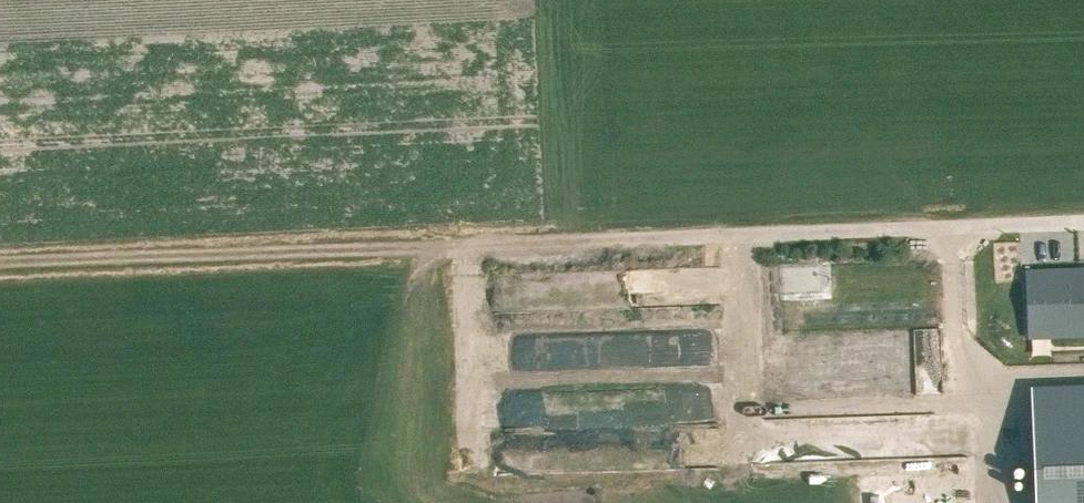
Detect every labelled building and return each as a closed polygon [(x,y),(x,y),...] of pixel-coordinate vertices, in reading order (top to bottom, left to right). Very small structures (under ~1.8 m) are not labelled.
[(1014,281),(1016,330),(1083,327),(1083,278),(1014,281)] [(583,344),(583,331),(519,330),(519,344),(583,344)] [(1032,392),(1037,502),(1083,502),(1083,390),(1032,392)]
